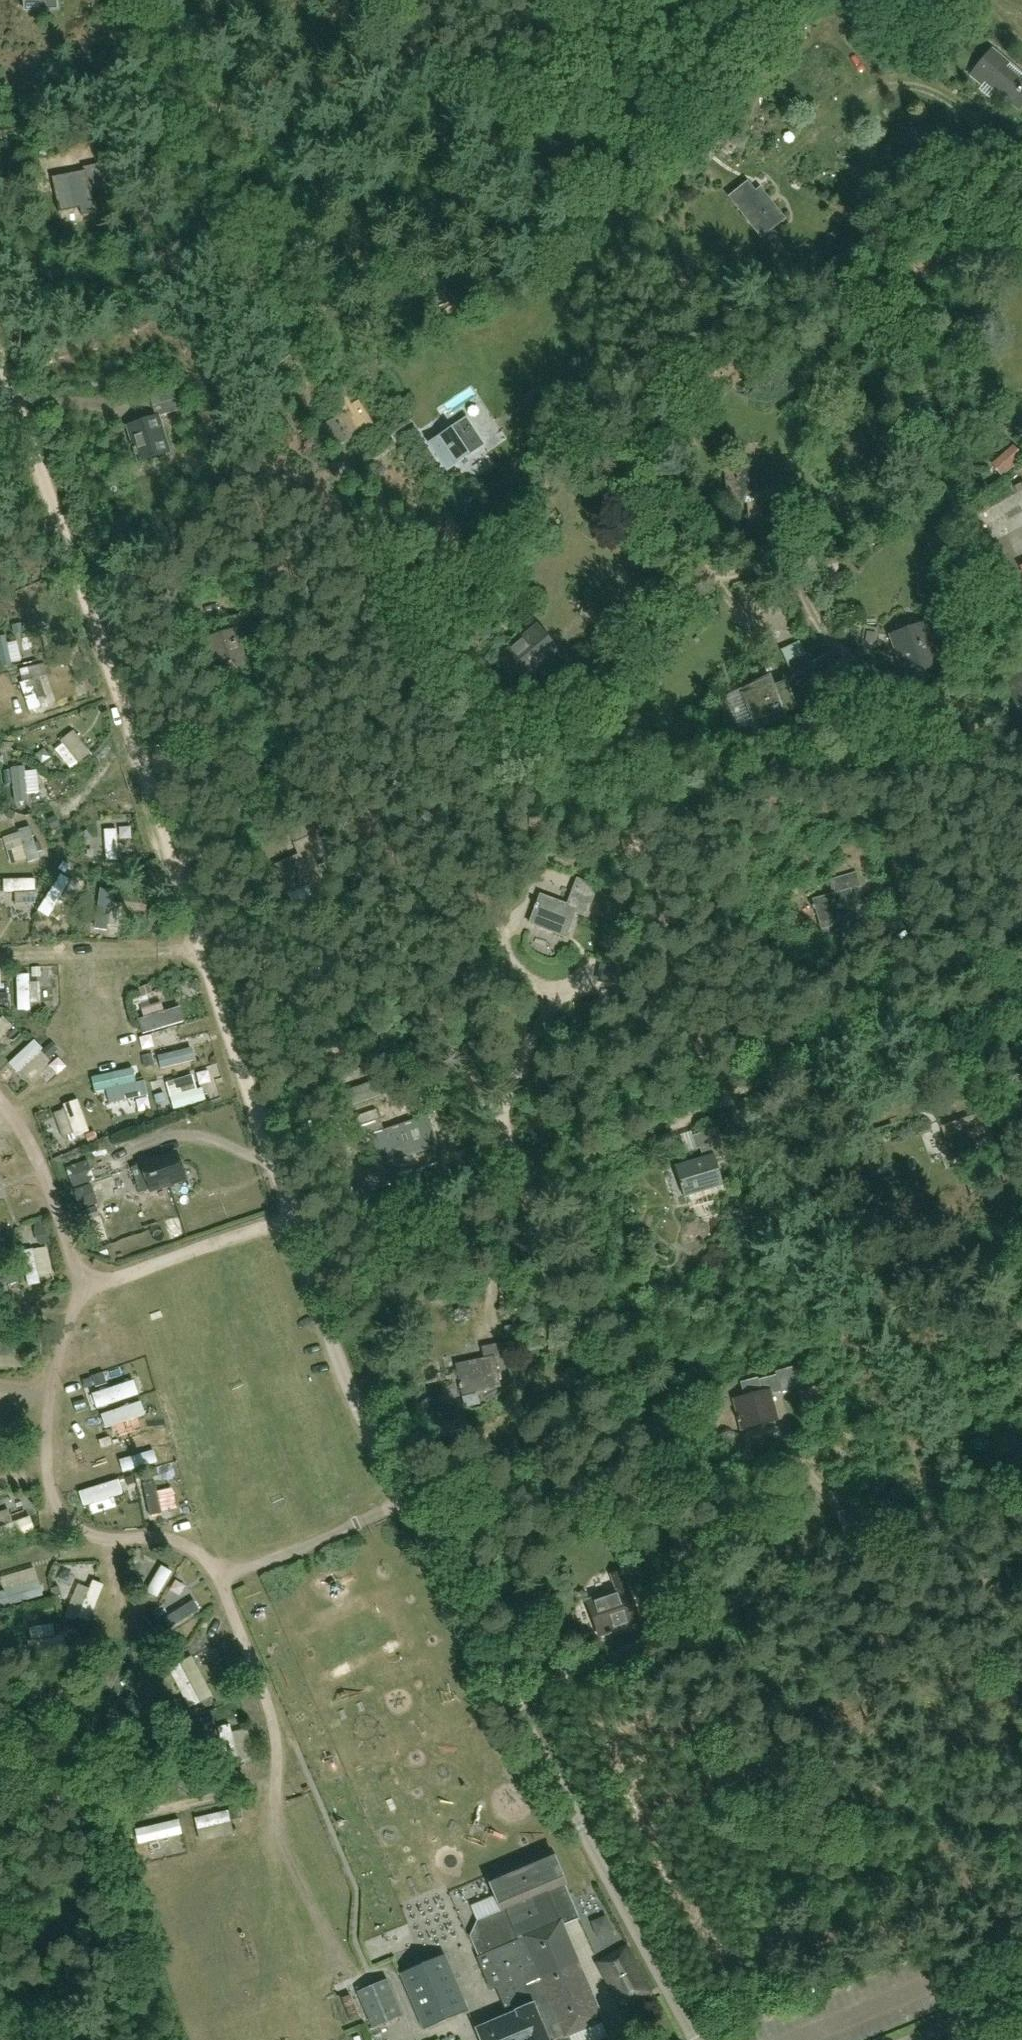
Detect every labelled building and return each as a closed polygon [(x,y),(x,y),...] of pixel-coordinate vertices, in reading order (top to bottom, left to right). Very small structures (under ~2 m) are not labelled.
[(23,11),(57,9),(56,0),(22,0),(23,11)] [(990,49),(969,76),(982,86),(985,83),(1018,110),(1021,106),(1021,76),(1018,81),(1005,70),(1009,65),(990,49)] [(82,171),(53,178),(59,205),(57,205),(59,213),(62,213),(62,211),(80,207),(82,215),(95,211),(90,190),(103,187),(97,163),(81,167),(82,171)] [(728,197),(761,239),(785,219),(760,187),(755,191),(748,181),(728,197)] [(155,416),(126,425),(137,463),(171,453),(160,417),(179,411),(175,399),(152,406),(155,416)] [(465,421),(432,444),(447,467),(481,445),(465,421)] [(498,422),(482,433),(499,458),(515,446),(498,422)] [(991,465),(1002,478),(1021,459),(1021,456),(1013,445),(991,465)] [(748,526),(758,525),(753,468),(726,470),(729,505),(746,503),(748,526)] [(1013,590),(1021,607),(1021,585),(1013,590)] [(249,664),(242,645),(252,641),(243,616),(230,620),(233,632),(203,642),(212,670),(211,670),(212,671),(232,664),(231,660),(234,659),(237,668),(249,664)] [(537,623),(502,655),(524,682),(560,649),(537,623)] [(936,661),(924,623),(889,634),(901,672),(936,661)] [(1002,682),(1021,720),(1021,671),(1002,682)] [(768,681),(742,690),(756,728),(782,718),(780,711),(790,707),(783,689),(773,693),(768,681)] [(289,832),(293,845),(299,856),(275,868),(288,895),(293,906),(312,897),(308,886),(323,879),(310,852),(318,848),(313,837),(316,835),(311,823),(289,832)] [(834,894),(812,900),(820,930),(857,920),(849,890),(860,887),(856,873),(830,880),(834,894)] [(566,905),(540,895),(529,925),(565,938),(576,909),(587,913),(597,886),(576,879),(566,905)] [(110,915),(108,939),(119,940),(121,916),(110,915)] [(149,985),(139,989),(142,997),(152,993),(149,985)] [(166,1003),(146,1007),(148,1020),(168,1015),(166,1003)] [(29,1080),(47,1061),(40,1054),(22,1073),(29,1080)] [(151,1054),(142,1056),(145,1068),(154,1066),(151,1054)] [(172,1064),(174,1079),(192,1077),(190,1061),(172,1064)] [(95,1093),(135,1084),(136,1083),(133,1068),(92,1078),(95,1093)] [(210,1098),(179,1102),(181,1115),(212,1111),(210,1098)] [(146,1107),(149,1120),(161,1117),(159,1105),(146,1107)] [(977,1116),(941,1129),(951,1158),(988,1145),(977,1116)] [(373,1122),(362,1126),(366,1139),(373,1137),(382,1166),(437,1149),(429,1120),(377,1135),(373,1122)] [(684,1197),(721,1186),(714,1160),(725,1157),(721,1142),(700,1148),(703,1160),(676,1168),(684,1197)] [(175,1155),(143,1166),(142,1165),(132,1168),(141,1193),(151,1190),(152,1193),(184,1182),(175,1155)] [(459,1169),(454,1178),(463,1183),(467,1174),(459,1169)] [(111,1207),(130,1200),(120,1175),(101,1182),(111,1207)] [(91,1184),(76,1190),(83,1209),(98,1204),(91,1184)] [(97,1207),(83,1211),(86,1221),(100,1217),(97,1207)] [(57,1253),(32,1259),(38,1283),(63,1277),(57,1253)] [(484,1360),(456,1365),(463,1395),(500,1388),(494,1359),(506,1356),(503,1344),(482,1348),(484,1360)] [(743,1396),(731,1399),(739,1430),(779,1420),(772,1394),(803,1386),(798,1366),(775,1372),(776,1376),(759,1381),(758,1378),(740,1383),(743,1396)] [(816,1386),(799,1390),(806,1425),(824,1422),(816,1386)] [(119,1416),(120,1400),(81,1398),(80,1414),(119,1416)] [(741,1450),(738,1436),(727,1439),(730,1453),(741,1450)] [(101,1439),(100,1449),(123,1452),(124,1442),(101,1439)] [(6,1467),(3,1491),(12,1492),(15,1468),(6,1467)] [(120,1515),(137,1507),(126,1484),(109,1492),(120,1515)] [(184,1521),(180,1497),(169,1499),(173,1522),(184,1521)] [(168,1503),(159,1504),(162,1523),(171,1522),(168,1503)] [(631,1593),(629,1594),(622,1573),(610,1577),(615,1592),(587,1601),(599,1638),(641,1624),(631,1593)] [(197,1714),(221,1704),(205,1663),(181,1672),(197,1714)] [(239,1731),(228,1734),(237,1772),(248,1769),(239,1731)] [(236,1809),(229,1811),(231,1821),(239,1819),(236,1809)] [(239,1820),(207,1827),(210,1838),(242,1831),(239,1820)] [(146,1861),(183,1853),(179,1835),(142,1843),(146,1861)] [(553,1851),(488,1879),(507,1924),(483,1935),(490,1950),(479,1955),(482,1961),(480,1961),(492,1989),(495,1988),(507,2016),(476,2030),(480,2039),(569,2039),(567,2036),(601,2022),(561,1929),(579,1921),(564,1886),(568,1884),(553,1851)] [(598,1964),(621,2008),(650,1994),(627,1949),(598,1964)] [(467,2012),(444,1956),(400,1975),(423,2030),(467,2012)] [(402,2016),(387,1979),(357,1992),(373,2028),(402,2016)] [(751,1998),(759,2014),(771,2008),(763,1992),(751,1998)]
